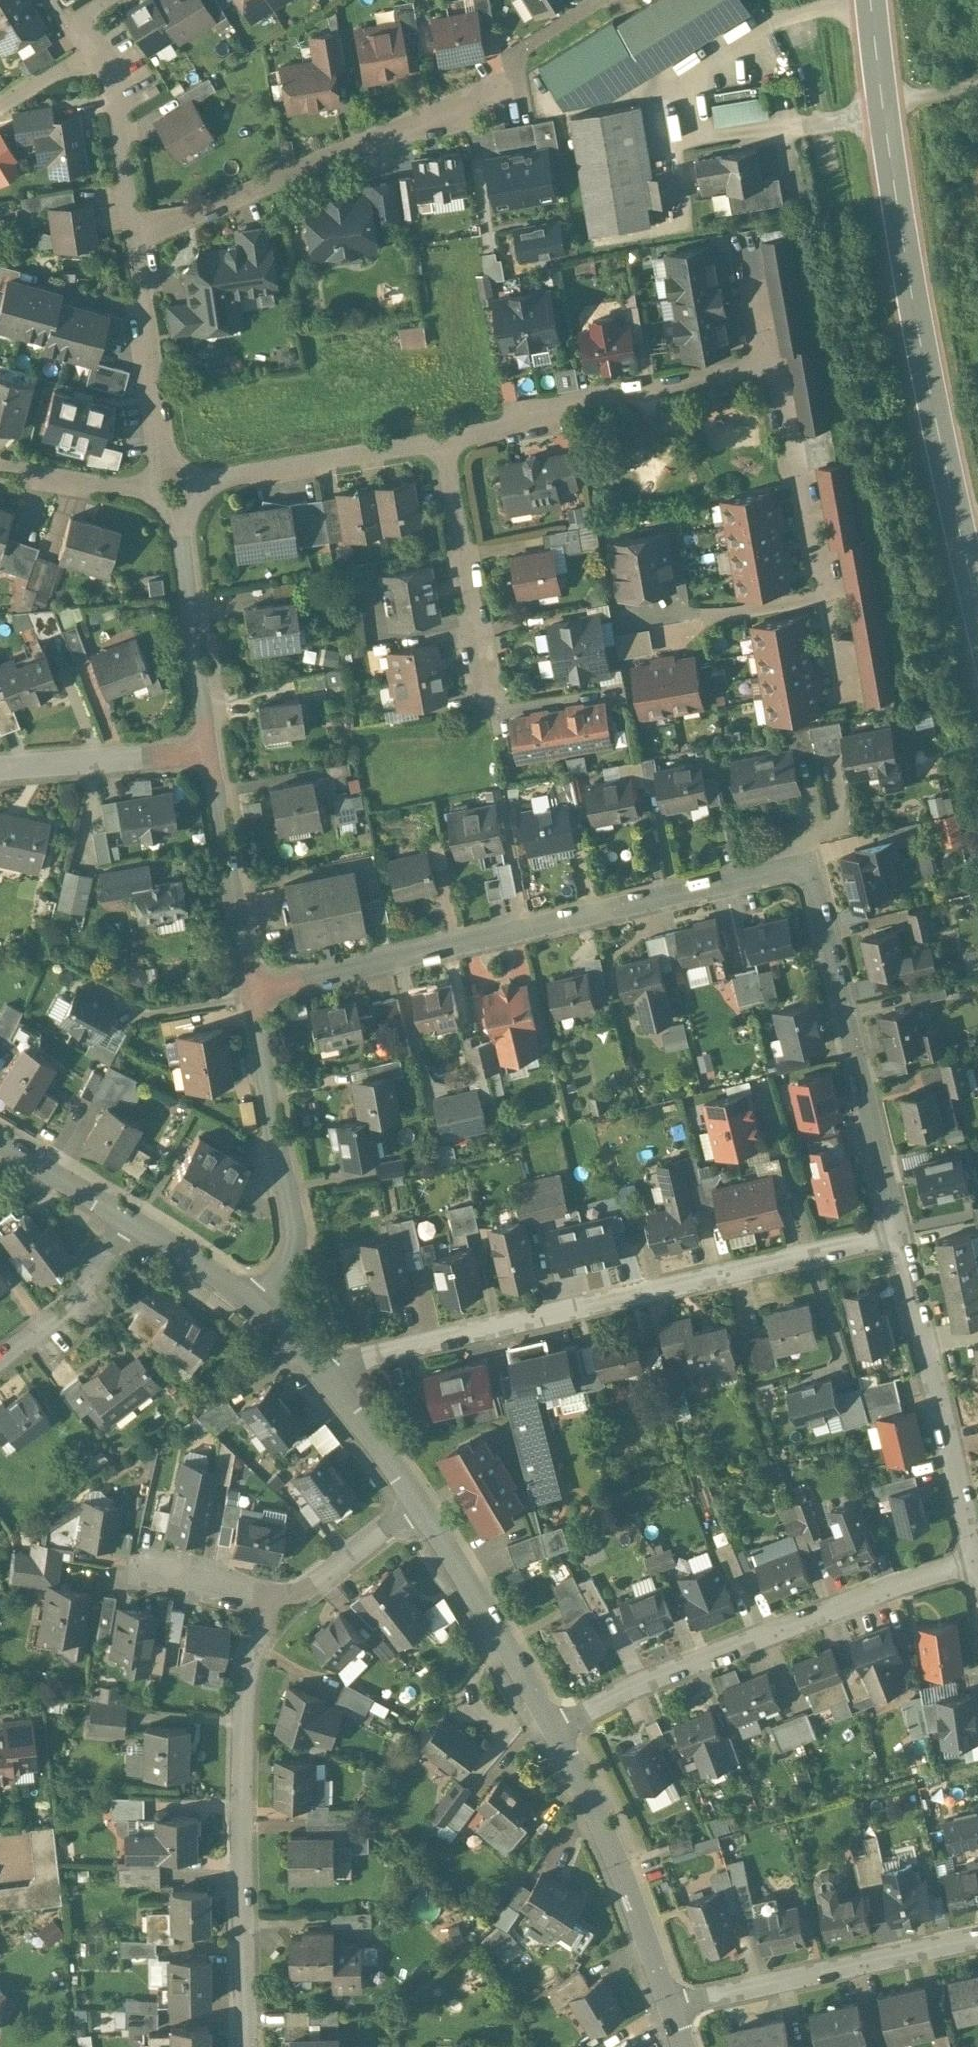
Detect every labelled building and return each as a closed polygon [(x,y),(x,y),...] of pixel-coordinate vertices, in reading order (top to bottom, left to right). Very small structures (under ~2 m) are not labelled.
[(25,2),(23,0),(0,0),(0,17),(25,2)] [(123,14),(147,52),(175,34),(176,37),(177,38),(210,18),(212,17),(201,0),(161,0),(156,3),(154,0),(146,0),(123,14)] [(212,17),(210,18),(214,23),(226,15),(216,0),(201,0),(212,17)] [(268,0),(240,0),(249,14),(269,2),(268,0)] [(394,3),(397,21),(398,21),(400,32),(417,29),(412,0),(410,0),(394,3)] [(477,11),(478,11),(481,30),(495,28),(490,0),(475,0),(477,11)] [(538,14),(561,0),(529,0),(538,14)] [(617,23),(649,73),(752,9),(746,0),(653,0),(617,23)] [(0,17),(0,39),(6,48),(27,35),(35,49),(45,43),(46,45),(52,41),(41,25),(39,26),(25,2),(0,17)] [(477,11),(432,19),(439,63),(485,55),(481,30),(478,11),(477,11)] [(614,19),(540,65),(564,105),(612,97),(632,84),(649,73),(617,23),(614,19)] [(397,21),(360,27),(366,60),(376,58),(379,74),(406,69),(400,32),(398,21),(397,21)] [(338,31),(312,35),(316,59),(317,62),(329,60),(330,69),(344,66),(338,31)] [(35,49),(22,57),(31,71),(54,57),(46,45),(45,43),(35,49)] [(316,59),(280,65),(287,110),(305,107),(309,110),(316,109),(319,105),(336,102),(330,69),(329,60),(317,62),(316,59)] [(208,77),(177,95),(183,106),(191,102),(215,88),(208,77)] [(156,85),(146,91),(150,97),(159,91),(156,85)] [(771,94),(715,98),(717,121),(772,116),(771,94)] [(183,106),(156,122),(175,155),(210,135),(191,102),(183,106)] [(632,105),(572,115),(591,233),(651,223),(648,204),(644,177),(632,105)] [(30,111),(15,120),(17,133),(45,129),(44,122),(51,121),(49,108),(30,111)] [(51,121),(44,122),(45,129),(51,173),(82,168),(75,117),(51,121)] [(546,148),(490,158),(499,205),(555,196),(546,148)] [(756,148),(723,154),(723,155),(697,159),(703,194),(729,190),(763,184),(762,179),(756,148)] [(462,193),(457,155),(415,161),(422,211),(434,209),(432,197),(462,193)] [(675,171),(644,177),(648,204),(679,199),(675,171)] [(763,184),(729,190),(729,191),(739,189),(742,207),(732,209),(732,210),(784,202),(779,176),(762,179),(763,184)] [(397,181),(363,186),(364,196),(366,196),(369,219),(402,214),(397,181)] [(352,195),(320,199),(321,202),(306,204),(310,227),(308,227),(304,232),(305,240),(310,243),(312,243),(314,255),(373,247),(369,219),(366,196),(364,196),(352,197),(352,195)] [(88,202),(51,208),(57,248),(94,242),(88,202)] [(559,220),(519,226),(524,257),(563,251),(559,220)] [(264,227),(238,231),(240,247),(266,243),(264,227)] [(789,237),(762,242),(766,264),(793,259),(789,237)] [(228,245),(225,250),(225,252),(205,254),(200,250),(184,272),(189,276),(191,290),(189,291),(191,304),(195,328),(196,328),(208,326),(212,325),(215,321),(215,317),(237,314),(234,293),(239,292),(242,294),(254,292),(256,290),(273,287),(271,269),(273,266),(272,262),(269,260),(267,244),(266,244),(266,243),(240,247),(239,247),(236,244),(228,245)] [(711,247),(667,255),(671,275),(671,276),(731,265),(729,254),(712,257),(711,247)] [(793,259),(766,264),(770,285),(796,281),(793,259)] [(545,279),(563,280),(563,266),(545,265),(545,279)] [(731,265),(671,276),(671,275),(668,275),(671,293),(674,293),(675,296),(718,288),(718,287),(716,279),(733,276),(731,265)] [(485,272),(478,273),(482,295),(493,294),(490,275),(485,272)] [(8,278),(0,306),(0,323),(7,325),(6,326),(35,334),(36,333),(44,335),(44,337),(45,337),(42,346),(45,346),(45,345),(54,347),(54,349),(82,356),(83,355),(91,357),(91,359),(93,359),(92,360),(93,360),(97,348),(100,334),(106,314),(105,314),(56,300),(59,292),(8,278)] [(796,281),(770,285),(774,308),(800,303),(796,281)] [(718,288),(675,296),(678,316),(721,308),(722,309),(724,308),(721,287),(718,287),(718,288)] [(550,289),(523,294),(532,350),(550,347),(548,339),(559,338),(550,289)] [(523,294),(495,299),(504,347),(514,345),(515,353),(532,350),(523,294)] [(638,303),(624,306),(628,323),(629,323),(630,325),(632,341),(644,339),(638,303)] [(800,303),(774,308),(778,330),(804,325),(800,303)] [(191,304),(170,307),(173,331),(195,328),(191,304)] [(721,308),(678,316),(679,318),(676,319),(679,337),(682,337),(682,336),(741,325),(739,314),(723,317),(722,309),(721,308)] [(122,316),(105,311),(105,314),(106,314),(100,334),(125,341),(122,316)] [(615,316),(593,319),(595,329),(584,331),(582,332),(582,334),(583,334),(588,365),(588,367),(591,367),(604,364),(605,367),(620,364),(620,361),(633,359),(634,359),(636,359),(635,357),(632,341),(630,325),(629,323),(628,323),(617,326),(615,316)] [(426,324),(401,325),(402,345),(427,343),(426,324)] [(741,325),(682,336),(682,337),(685,357),(729,349),(727,339),(743,336),(741,325)] [(804,325),(778,330),(782,352),(808,347),(805,325),(804,325)] [(93,360),(92,360),(86,383),(123,393),(129,370),(93,360)] [(0,363),(0,426),(16,431),(21,412),(16,411),(23,384),(28,385),(31,373),(32,371),(0,363)] [(576,366),(556,370),(560,389),(579,386),(576,366)] [(501,381),(505,400),(519,397),(515,378),(501,381)] [(130,414),(105,407),(95,442),(121,449),(130,414)] [(549,457),(539,459),(539,458),(535,454),(528,456),(525,461),(508,464),(515,503),(528,500),(532,503),(540,501),(542,498),(558,495),(557,488),(576,485),(571,452),(549,456),(549,457)] [(845,463),(819,468),(826,507),(852,502),(845,463)] [(407,482),(321,497),(321,499),(328,539),(386,530),(385,526),(419,520),(415,497),(410,498),(407,482)] [(771,492),(724,500),(728,524),(782,515),(780,505),(774,506),(771,492)] [(321,499),(288,504),(293,539),(291,539),(292,545),(328,540),(328,539),(321,499)] [(852,502),(826,507),(832,546),(840,544),(840,545),(859,542),(852,502)] [(288,504),(231,512),(236,547),(291,539),(293,539),(288,504)] [(0,508),(0,536),(9,511),(0,508)] [(782,515),(728,524),(732,547),(780,539),(777,526),(783,525),(782,515)] [(118,530),(70,516),(59,556),(87,564),(87,562),(107,568),(118,530)] [(578,526),(543,532),(545,545),(563,542),(565,553),(583,550),(578,526)] [(665,533),(611,542),(621,596),(674,587),(665,533)] [(780,539),(732,547),(736,571),(790,561),(788,551),(782,552),(780,539)] [(9,541),(0,566),(28,576),(35,556),(37,551),(9,541)] [(859,542),(840,545),(847,584),(874,579),(867,541),(859,542)] [(553,549),(513,556),(520,595),(522,595),(521,593),(558,586),(558,588),(559,588),(553,549)] [(60,564),(35,556),(28,576),(25,586),(49,594),(60,564)] [(790,561),(736,571),(741,595),(788,586),(786,573),(792,571),(790,561)] [(429,564),(379,573),(379,574),(380,574),(390,626),(388,627),(389,628),(439,619),(439,617),(437,618),(428,566),(429,565),(429,564)] [(874,579),(847,584),(854,623),(880,618),(874,579)] [(295,580),(272,583),(273,595),(296,592),(295,580)] [(294,600),(244,607),(250,649),(298,642),(295,621),(297,621),(294,600)] [(53,607),(27,609),(38,638),(62,629),(61,629),(53,607)] [(361,608),(338,611),(342,647),(366,643),(361,608)] [(600,615),(550,624),(555,651),(605,642),(600,615)] [(801,617),(754,625),(771,719),(818,711),(816,697),(822,696),(818,676),(812,677),(808,651),(814,650),(810,629),(804,630),(801,617)] [(880,618),(854,623),(868,701),(894,696),(880,618)] [(88,658),(75,624),(61,629),(62,629),(74,663),(88,658)] [(621,655),(655,651),(652,626),(618,631),(621,655)] [(134,640),(93,655),(107,692),(132,682),(132,681),(147,675),(134,640)] [(605,642),(555,651),(560,678),(610,669),(605,642)] [(435,644),(388,652),(391,666),(386,667),(389,680),(444,670),(442,657),(437,658),(435,644)] [(16,665),(13,658),(0,663),(0,676),(7,695),(10,704),(11,704),(57,686),(45,654),(16,665)] [(674,656),(652,659),(653,664),(633,668),(642,715),(703,704),(694,657),(675,661),(674,656)] [(344,666),(294,675),(296,689),(346,680),(344,666)] [(444,670),(389,680),(391,693),(395,693),(398,707),(445,699),(442,684),(446,683),(444,670)] [(7,695),(0,697),(0,731),(19,724),(11,704),(10,704),(7,695)] [(299,697),(257,702),(262,733),(289,729),(289,732),(303,730),(299,697)] [(604,702),(558,710),(565,750),(611,742),(604,702)] [(558,710),(512,719),(519,758),(565,750),(558,710)] [(841,719),(811,725),(816,749),(839,744),(837,730),(843,729),(841,719)] [(811,725),(788,729),(791,749),(792,754),(816,749),(811,725)] [(891,726),(844,734),(851,775),(884,769),(885,775),(882,775),(883,779),(885,779),(885,781),(886,780),(887,786),(905,783),(901,763),(898,764),(891,726)] [(791,749),(736,759),(740,780),(742,779),(746,798),(799,788),(792,754),(791,749)] [(654,755),(641,758),(646,784),(648,792),(660,790),(656,770),(657,770),(654,755)] [(641,758),(617,763),(621,779),(629,777),(631,787),(646,784),(641,758)] [(348,761),(325,765),(328,776),(350,772),(348,761)] [(657,770),(656,770),(660,790),(663,807),(708,798),(701,761),(657,770)] [(574,777),(554,781),(559,805),(567,803),(568,807),(579,804),(574,777)] [(621,779),(588,786),(595,822),(637,813),(631,787),(629,777),(621,779)] [(312,780),(269,788),(276,827),(320,819),(312,780)] [(351,794),(342,796),(341,791),(334,792),(335,797),(334,797),(338,821),(355,818),(351,794)] [(168,793),(119,802),(125,838),(175,829),(168,793)] [(953,793),(932,796),(934,813),(955,810),(953,793)] [(548,794),(534,797),(537,809),(525,811),(532,850),(575,841),(568,807),(567,803),(559,805),(551,806),(548,794)] [(495,804),(450,813),(458,854),(503,845),(495,804)] [(961,811),(937,814),(942,844),(965,841),(961,811)] [(18,817),(18,816),(0,812),(0,861),(37,869),(48,824),(18,817)] [(918,821),(882,829),(886,847),(922,839),(918,821)] [(106,827),(94,829),(98,859),(111,858),(106,827)] [(442,835),(424,838),(427,852),(429,852),(432,867),(448,863),(442,835)] [(879,847),(844,856),(856,908),(875,903),(873,894),(889,890),(879,847)] [(427,852),(406,857),(407,861),(388,865),(395,895),(436,886),(432,867),(429,852),(427,852)] [(511,861),(497,863),(503,895),(517,892),(511,861)] [(180,879),(145,886),(142,869),(132,871),(134,887),(133,888),(139,920),(145,919),(146,922),(153,921),(153,918),(186,912),(180,879)] [(85,874),(66,870),(58,905),(81,910),(84,898),(78,896),(80,888),(86,889),(88,879),(84,878),(85,874)] [(353,870),(283,883),(294,938),(364,924),(364,922),(359,900),(353,870)] [(383,895),(359,900),(364,922),(387,918),(383,895)] [(926,908),(909,912),(915,937),(932,933),(926,908)] [(787,916),(746,926),(754,958),(794,948),(787,916)] [(716,918),(694,923),(695,926),(677,930),(677,931),(683,956),(685,964),(708,959),(723,955),(725,954),(716,918)] [(896,929),(863,937),(872,975),(904,967),(906,975),(930,969),(925,948),(902,953),(896,929)] [(677,931),(666,934),(672,959),(683,956),(677,931)] [(666,934),(646,938),(651,957),(658,956),(659,962),(672,959),(666,934)] [(977,964),(977,958),(976,958),(974,948),(966,950),(970,966),(977,964)] [(723,955),(708,959),(712,978),(728,974),(723,955)] [(651,957),(619,965),(627,998),(637,996),(644,1025),(672,1018),(665,989),(666,989),(659,962),(658,956),(651,957)] [(585,960),(588,972),(590,984),(606,980),(600,957),(585,960)] [(765,998),(758,967),(744,970),(752,1001),(765,998)] [(744,970),(731,973),(739,1004),(752,1001),(744,970)] [(588,972),(549,981),(557,1014),(595,1005),(590,984),(588,972)] [(944,979),(909,988),(913,1002),(948,993),(944,979)] [(451,983),(414,992),(422,1026),(460,1017),(451,983)] [(527,986),(514,989),(513,986),(509,983),(504,985),(502,989),(503,991),(487,995),(496,1036),(498,1035),(503,1056),(507,1055),(507,1056),(511,1059),(522,1056),(524,1052),(524,1051),(538,1048),(534,1027),(536,1026),(527,986)] [(91,990),(90,992),(78,986),(60,1021),(95,1039),(113,1004),(101,998),(102,996),(91,990)] [(398,995),(369,1002),(376,1032),(390,1028),(396,1057),(399,1056),(412,1053),(398,995)] [(354,999),(310,1010),(313,1025),(311,1025),(316,1045),(362,1034),(354,999)] [(813,1003),(775,1012),(780,1031),(783,1033),(787,1051),(788,1052),(806,1047),(823,1043),(813,1003)] [(915,1006),(882,1015),(891,1053),(921,1046),(924,1045),(921,1031),(915,1006)] [(34,1027),(18,1019),(5,1044),(18,1052),(22,1045),(24,1045),(34,1027)] [(664,1027),(669,1048),(692,1043),(687,1022),(664,1027)] [(223,1027),(178,1035),(187,1088),(229,1081),(227,1070),(230,1069),(223,1027)] [(940,1027),(921,1031),(924,1045),(921,1046),(923,1054),(945,1049),(940,1027)] [(493,1038),(480,1041),(486,1071),(500,1068),(493,1038)] [(0,1082),(0,1087),(12,1094),(11,1096),(46,1118),(58,1099),(38,1087),(52,1063),(24,1045),(22,1045),(18,1052),(0,1082)] [(806,1047),(788,1052),(787,1051),(776,1054),(781,1071),(810,1064),(806,1047)] [(396,1057),(365,1064),(368,1084),(353,1087),(359,1119),(374,1116),(397,1112),(391,1075),(402,1073),(399,1056),(396,1057)] [(962,1057),(941,1062),(948,1093),(970,1088),(962,1057)] [(127,1073),(109,1064),(103,1075),(95,1091),(112,1100),(127,1073)] [(93,1069),(80,1094),(90,1100),(95,1091),(103,1075),(93,1069)] [(830,1072),(792,1082),(801,1121),(802,1123),(832,1115),(839,1113),(830,1072)] [(479,1088),(435,1098),(444,1135),(487,1126),(479,1088)] [(935,1088),(902,1097),(911,1136),(944,1127),(935,1088)] [(749,1092),(704,1103),(711,1129),(755,1118),(752,1106),(753,1106),(749,1092)] [(602,1093),(590,1096),(594,1111),(606,1109),(602,1093)] [(138,1123),(108,1105),(95,1126),(94,1126),(84,1141),(116,1161),(116,1160),(137,1172),(148,1154),(128,1141),(138,1123)] [(832,1115),(802,1123),(801,1121),(797,1123),(800,1138),(806,1136),(835,1129),(832,1115)] [(359,1119),(330,1124),(334,1145),(340,1144),(343,1164),(376,1158),(371,1132),(377,1131),(374,1116),(359,1119)] [(755,1118),(711,1129),(717,1154),(762,1143),(759,1129),(758,1129),(755,1118)] [(835,1129),(806,1136),(810,1152),(843,1144),(839,1128),(835,1129)] [(245,1165),(198,1136),(183,1159),(169,1183),(178,1188),(174,1194),(205,1213),(209,1207),(217,1212),(231,1189),(245,1165)] [(961,1152),(918,1163),(926,1198),(969,1187),(961,1152)] [(696,1154),(681,1157),(688,1186),(702,1182),(696,1154)] [(681,1157),(658,1163),(658,1164),(659,1163),(670,1208),(691,1203),(687,1186),(688,1186),(681,1157)] [(846,1157),(813,1165),(823,1207),(856,1199),(846,1157)] [(770,1177),(744,1183),(753,1225),(780,1218),(770,1177)] [(634,1179),(618,1185),(626,1205),(642,1199),(634,1179)] [(744,1183),(717,1190),(727,1231),(753,1225),(744,1183)] [(562,1185),(530,1193),(536,1218),(568,1210),(562,1185)] [(530,1193),(516,1196),(522,1221),(536,1218),(530,1193)] [(670,1208),(648,1213),(657,1249),(699,1239),(691,1203),(670,1208)] [(474,1204),(449,1210),(454,1234),(479,1228),(474,1204)] [(18,1214),(18,1218),(0,1231),(0,1232),(14,1250),(17,1249),(16,1248),(32,1235),(29,1231),(36,1226),(31,1219),(31,1216),(28,1211),(23,1210),(18,1214)] [(414,1215),(393,1220),(397,1235),(398,1235),(402,1250),(421,1246),(414,1215)] [(32,1235),(16,1248),(17,1249),(41,1281),(60,1267),(59,1266),(70,1257),(59,1242),(62,1240),(48,1223),(32,1235)] [(733,1232),(737,1243),(759,1236),(755,1225),(733,1232)] [(597,1228),(558,1237),(566,1270),(604,1262),(597,1228)] [(938,1238),(946,1282),(977,1275),(977,1258),(976,1258),(971,1232),(938,1238)] [(397,1235),(343,1248),(350,1276),(369,1271),(376,1298),(411,1290),(402,1250),(398,1235),(397,1235)] [(434,1237),(422,1239),(426,1257),(438,1254),(434,1237)] [(527,1240),(496,1247),(505,1285),(538,1277),(534,1261),(532,1261),(527,1240)] [(472,1248),(436,1257),(445,1299),(481,1290),(472,1248)] [(946,1282),(955,1325),(977,1320),(977,1275),(946,1282)] [(175,1302),(145,1282),(131,1303),(137,1308),(160,1324),(175,1302)] [(876,1288),(846,1295),(860,1353),(895,1344),(887,1311),(880,1313),(877,1300),(879,1299),(876,1288)] [(214,1333),(183,1312),(185,1309),(175,1302),(160,1324),(151,1338),(152,1338),(177,1355),(191,1364),(198,1352),(200,1354),(214,1333)] [(809,1302),(768,1311),(776,1345),(798,1340),(799,1342),(817,1338),(813,1323),(814,1323),(809,1302)] [(160,1324),(137,1308),(137,1309),(138,1310),(128,1326),(145,1349),(152,1338),(151,1338),(160,1324)] [(690,1317),(671,1322),(677,1346),(689,1343),(693,1362),(716,1357),(734,1352),(727,1323),(694,1331),(690,1317)] [(671,1322),(660,1324),(666,1349),(677,1346),(671,1322)] [(623,1334),(596,1340),(596,1342),(602,1369),(604,1375),(643,1366),(639,1349),(635,1330),(622,1333),(623,1334)] [(764,1335),(749,1338),(756,1369),(771,1366),(764,1335)] [(566,1346),(548,1350),(545,1339),(509,1347),(520,1394),(521,1395),(533,1392),(543,1390),(544,1396),(576,1389),(572,1371),(566,1346)] [(596,1342),(577,1347),(582,1369),(583,1373),(602,1369),(596,1342)] [(576,1344),(566,1346),(572,1371),(582,1369),(577,1347),(576,1344)] [(657,1345),(639,1349),(643,1366),(643,1369),(662,1364),(657,1345)] [(734,1352),(716,1357),(718,1361),(715,1367),(718,1380),(723,1383),(735,1380),(738,1375),(734,1358),(735,1357),(734,1352)] [(191,1364),(177,1355),(172,1363),(185,1379),(194,1366),(191,1364)] [(137,1357),(120,1370),(112,1359),(82,1381),(97,1401),(110,1418),(156,1382),(137,1357)] [(485,1360),(427,1374),(429,1385),(427,1389),(431,1391),(435,1410),(441,1409),(442,1413),(453,1410),(452,1407),(460,1405),(493,1397),(485,1360)] [(78,1375),(59,1390),(78,1415),(97,1401),(82,1381),(78,1375)] [(831,1377),(815,1382),(815,1381),(803,1384),(803,1386),(787,1390),(797,1423),(811,1419),(812,1422),(827,1417),(827,1416),(827,1415),(826,1414),(839,1411),(841,1410),(836,1394),(831,1377)] [(894,1377),(859,1386),(865,1406),(865,1407),(900,1399),(894,1377)] [(682,1378),(667,1382),(673,1405),(688,1401),(682,1378)] [(271,1384),(241,1407),(270,1445),(300,1422),(271,1384)] [(859,1386),(836,1394),(841,1410),(842,1413),(865,1406),(859,1386)] [(6,1406),(2,1402),(0,1403),(0,1420),(11,1435),(16,1441),(33,1428),(33,1427),(47,1416),(39,1405),(40,1404),(28,1389),(6,1406)] [(533,1392),(521,1395),(520,1394),(507,1398),(507,1399),(514,1427),(540,1421),(533,1392)] [(226,1397),(196,1415),(209,1427),(220,1418),(222,1421),(225,1418),(223,1415),(233,1407),(226,1397)] [(493,1397),(460,1405),(466,1425),(498,1416),(493,1397)] [(900,1399),(865,1407),(869,1420),(870,1423),(881,1420),(880,1418),(903,1413),(900,1399)] [(865,1407),(865,1406),(842,1413),(841,1410),(839,1411),(844,1427),(869,1420),(865,1407)] [(903,1413),(880,1418),(881,1420),(892,1460),(922,1452),(911,1411),(903,1413)] [(0,1420),(0,1440),(1,1442),(11,1435),(0,1420)] [(514,1427),(533,1500),(559,1494),(540,1421),(514,1427)] [(821,1436),(812,1437),(813,1438),(805,1439),(806,1447),(822,1444),(821,1436)] [(234,1451),(219,1437),(213,1468),(214,1469),(212,1479),(228,1482),(234,1451)] [(494,1454),(484,1438),(463,1451),(460,1445),(443,1455),(457,1479),(461,1476),(464,1481),(460,1484),(468,1497),(472,1495),(475,1500),(471,1502),(485,1526),(502,1516),(499,1510),(520,1497),(511,1482),(514,1480),(497,1452),(494,1454)] [(323,1452),(293,1475),(304,1490),(294,1498),(312,1521),(322,1514),(323,1514),(353,1491),(323,1452)] [(213,1468),(181,1462),(176,1485),(209,1492),(212,1479),(214,1469),(213,1468)] [(915,1473),(887,1480),(890,1493),(918,1486),(915,1473)] [(209,1492),(176,1485),(166,1530),(201,1537),(206,1511),(208,1511),(211,1493),(209,1492)] [(918,1486),(890,1493),(900,1530),(928,1523),(922,1497),(924,1497),(921,1485),(918,1486)] [(120,1503),(83,1498),(82,1503),(77,1539),(79,1540),(111,1545),(115,1520),(118,1521),(120,1503)] [(821,1533),(807,1498),(794,1503),(799,1517),(803,1529),(807,1538),(821,1533)] [(79,1502),(45,1523),(42,1541),(59,1544),(71,1546),(71,1545),(73,1546),(78,1542),(79,1540),(77,1539),(82,1503),(79,1502)] [(858,1511),(842,1518),(847,1529),(862,1523),(858,1511)] [(283,1524),(238,1515),(231,1550),(250,1554),(250,1552),(277,1557),(283,1524)] [(799,1517),(785,1522),(790,1534),(803,1529),(799,1517)] [(569,1543),(562,1522),(540,1530),(546,1553),(569,1543)] [(847,1529),(821,1539),(833,1571),(875,1554),(862,1523),(847,1529)] [(540,1530),(507,1543),(516,1565),(546,1553),(540,1530)] [(731,1539),(716,1546),(728,1576),(744,1569),(731,1539)] [(59,1544),(42,1541),(38,1540),(37,1552),(58,1556),(59,1544)] [(671,1548),(658,1553),(663,1566),(676,1561),(671,1548)] [(799,1548),(757,1564),(769,1596),(811,1579),(799,1548)] [(37,1552),(31,1552),(29,1567),(53,1570),(56,1570),(58,1556),(37,1552)] [(658,1553),(646,1557),(651,1571),(663,1566),(658,1553)] [(687,1592),(685,1592),(698,1625),(736,1610),(718,1563),(681,1577),(687,1592)] [(413,1582),(400,1565),(392,1571),(401,1583),(400,1584),(404,1589),(413,1582)] [(53,1570),(29,1567),(27,1580),(49,1583),(51,1583),(53,1570)] [(390,1569),(361,1592),(381,1618),(400,1642),(428,1621),(422,1612),(415,1603),(404,1589),(400,1584),(401,1583),(392,1571),(390,1569)] [(572,1574),(553,1585),(567,1621),(584,1612),(587,1618),(595,1614),(579,1584),(572,1574)] [(592,1577),(579,1584),(595,1614),(609,1609),(592,1577)] [(51,1583),(49,1583),(41,1625),(60,1629),(80,1632),(80,1630),(87,1589),(51,1583)] [(661,1588),(624,1603),(636,1635),(673,1620),(661,1588)] [(115,1594),(103,1592),(98,1621),(110,1623),(115,1594)] [(381,1618),(362,1593),(351,1602),(373,1625),(381,1618)] [(444,1595),(422,1612),(428,1621),(442,1639),(451,1632),(445,1624),(456,1616),(444,1595)] [(154,1612),(118,1606),(111,1651),(145,1656),(147,1657),(150,1639),(154,1612)] [(183,1609),(170,1607),(166,1635),(179,1637),(183,1609)] [(325,1625),(311,1639),(338,1665),(366,1637),(340,1612),(326,1626),(325,1625)] [(567,1621),(554,1629),(576,1668),(577,1668),(594,1658),(606,1651),(587,1618),(584,1612),(567,1621)] [(228,1628),(186,1622),(181,1657),(183,1658),(181,1672),(202,1676),(203,1669),(222,1672),(228,1628)] [(954,1623),(921,1628),(927,1672),(961,1667),(954,1623)] [(60,1629),(41,1625),(35,1624),(31,1643),(57,1648),(60,1629)] [(889,1624),(852,1638),(860,1660),(864,1671),(891,1660),(901,1656),(889,1624)] [(80,1632),(60,1629),(57,1648),(57,1649),(67,1658),(80,1654),(84,1631),(80,1630),(80,1632)] [(165,1641),(150,1639),(147,1657),(145,1656),(143,1666),(161,1669),(165,1641)] [(831,1646),(820,1651),(821,1653),(796,1662),(807,1689),(808,1689),(815,1709),(846,1697),(850,1695),(839,1668),(831,1646)] [(594,1658),(577,1668),(583,1679),(587,1680),(600,1673),(601,1668),(594,1658)] [(864,1671),(860,1660),(849,1664),(860,1692),(860,1691),(871,1687),(864,1671)] [(891,1660),(864,1671),(871,1687),(873,1687),(876,1696),(902,1687),(891,1660)] [(860,1692),(849,1664),(839,1668),(850,1695),(860,1692)] [(767,1672),(725,1688),(737,1720),(779,1703),(767,1672)] [(375,1695),(346,1680),(340,1691),(368,1706),(375,1695)] [(325,1696),(290,1685),(287,1697),(278,1727),(313,1737),(325,1696)] [(871,1687),(860,1691),(865,1704),(878,1700),(876,1696),(873,1687),(871,1687)] [(939,1695),(948,1743),(977,1738),(977,1706),(975,1689),(939,1695)] [(368,1706),(340,1691),(334,1702),(362,1718),(368,1706)] [(850,1695),(846,1697),(851,1710),(865,1704),(860,1691),(850,1695)] [(125,1706),(90,1703),(88,1729),(122,1733),(125,1706)] [(721,1736),(710,1708),(700,1713),(700,1714),(663,1729),(669,1741),(681,1736),(686,1751),(703,1744),(712,1768),(740,1757),(730,1732),(721,1736)] [(807,1710),(794,1715),(802,1740),(817,1734),(807,1710)] [(794,1715),(771,1724),(780,1748),(802,1740),(794,1715)] [(29,1718),(5,1721),(11,1776),(10,1767),(34,1764),(29,1718)] [(460,1729),(444,1718),(424,1745),(441,1757),(445,1753),(465,1767),(481,1745),(467,1735),(468,1734),(461,1729),(460,1729)] [(657,1718),(646,1723),(652,1736),(653,1735),(658,1746),(669,1741),(663,1729),(657,1718)] [(0,1730),(0,1777),(11,1776),(5,1721),(4,1721),(5,1730),(0,1730)] [(185,1725),(145,1724),(144,1770),(184,1771),(185,1725)] [(658,1746),(653,1735),(652,1736),(622,1750),(642,1790),(672,1776),(658,1746)] [(314,1759),(278,1758),(277,1770),(278,1770),(277,1801),(313,1802),(314,1759)] [(530,1803),(501,1778),(479,1803),(490,1812),(509,1828),(517,1818),(530,1803)] [(469,1788),(458,1780),(441,1803),(452,1811),(453,1811),(463,1797),(469,1788)] [(143,1795),(111,1794),(111,1816),(135,1816),(135,1815),(143,1815),(143,1795)] [(463,1797),(453,1811),(452,1811),(445,1819),(458,1829),(475,1806),(463,1797)] [(353,1805),(328,1806),(328,1818),(353,1817),(353,1805)] [(509,1828),(490,1812),(477,1827),(507,1852),(528,1827),(517,1818),(509,1828)] [(197,1826),(197,1814),(167,1814),(155,1815),(155,1835),(150,1835),(150,1854),(150,1855),(158,1855),(194,1854),(193,1826),(197,1826)] [(725,1814),(707,1819),(713,1834),(729,1829),(725,1814)] [(944,1821),(950,1846),(977,1840),(977,1814),(944,1821)] [(155,1835),(155,1815),(143,1815),(135,1815),(135,1816),(136,1831),(125,1831),(125,1854),(130,1854),(150,1854),(150,1835),(155,1835)] [(328,1818),(327,1818),(327,1832),(353,1831),(353,1817),(328,1818)] [(29,1827),(34,1874),(28,1882),(0,1885),(0,1909),(61,1901),(52,1824),(29,1827)] [(319,1836),(319,1834),(291,1835),(291,1871),(318,1871),(318,1873),(335,1873),(334,1836),(319,1836)] [(877,1834),(864,1837),(867,1853),(874,1882),(887,1879),(877,1834)] [(691,1835),(669,1842),(673,1854),(695,1848),(691,1835)] [(867,1853),(854,1855),(860,1885),(874,1882),(867,1853)] [(150,1855),(150,1854),(130,1854),(130,1866),(158,1867),(158,1855),(150,1855)] [(947,1872),(955,1907),(977,1902),(977,1859),(974,1860),(975,1865),(947,1872)] [(158,1867),(130,1866),(131,1882),(159,1882),(158,1867)] [(827,1869),(824,1870),(822,1871),(820,1872),(818,1874),(816,1876),(815,1880),(819,1895),(838,1891),(839,1897),(850,1895),(847,1880),(840,1881),(839,1875),(837,1873),(835,1871),(832,1870),(830,1869),(827,1869)] [(566,1888),(543,1872),(523,1903),(537,1912),(545,1918),(547,1925),(556,1931),(564,1929),(571,1934),(572,1942),(581,1948),(595,1927),(574,1913),(584,1897),(567,1886),(566,1888)] [(925,1878),(886,1887),(893,1921),(933,1912),(925,1878)] [(749,1881),(733,1885),(742,1915),(754,1912),(755,1912),(749,1881)] [(205,1888),(171,1889),(171,1909),(171,1927),(173,1927),(207,1927),(207,1904),(206,1903),(205,1888)] [(720,1889),(689,1900),(707,1950),(736,1939),(727,1913),(728,1913),(720,1889)] [(935,1891),(938,1911),(947,1910),(944,1890),(935,1891)] [(850,1895),(839,1897),(838,1891),(819,1895),(828,1935),(870,1926),(862,1892),(850,1895)] [(507,1902),(495,1921),(501,1925),(507,1929),(507,1928),(519,1910),(507,1902)] [(755,1912),(754,1912),(762,1950),(805,1940),(798,1905),(780,1909),(780,1907),(755,1912)] [(171,1909),(156,1909),(156,1939),(173,1940),(173,1927),(171,1927),(171,1909)] [(372,1911),(332,1911),(332,1925),(372,1925),(372,1911)] [(545,1918),(537,1912),(525,1930),(539,1939),(543,1938),(546,1940),(551,1939),(556,1931),(547,1925),(545,1918)] [(50,1942),(65,1930),(53,1916),(38,1928),(50,1942)] [(501,1925),(483,1940),(503,1962),(510,1956),(498,1942),(510,1931),(510,1932),(511,1931),(507,1928),(507,1929),(501,1925)] [(333,1929),(305,1929),(305,1935),(292,1935),(293,1969),(334,1969),(334,1944),(333,1929)] [(155,1939),(119,1937),(120,1954),(155,1954),(155,1939)] [(362,1987),(361,1943),(334,1944),(334,1969),(334,1988),(362,1987)] [(206,1956),(161,1957),(162,1983),(157,1983),(157,2000),(170,2000),(208,2000),(208,1982),(206,1982),(206,1956)] [(580,1969),(548,1988),(559,2005),(572,1998),(571,1997),(589,1986),(588,1985),(589,1984),(580,1969)] [(951,1979),(958,2009),(977,2004),(977,1973),(951,1979)] [(589,1984),(588,1985),(589,1986),(571,1997),(572,1998),(585,2019),(590,2016),(598,2029),(625,2013),(603,1976),(589,1984)] [(925,1985),(880,1995),(890,2038),(935,2028),(925,1985)] [(857,2000),(812,2010),(819,2043),(864,2033),(857,2000)] [(310,2035),(310,2008),(286,2008),(286,2037),(294,2037),(294,2036),(310,2035)] [(157,2010),(124,2009),(124,2026),(157,2026),(157,2010)] [(731,2030),(734,2046),(791,2046),(784,2017),(764,2021),(764,2023),(731,2030)] [(171,2025),(171,2032),(171,2046),(208,2046),(208,2025),(171,2025)] [(93,2032),(80,2032),(81,2046),(94,2046),(93,2032)] [(148,2032),(148,2046),(171,2046),(171,2032),(148,2032)] [(934,2035),(937,2046),(952,2046),(948,2032),(934,2035)] [(315,2035),(310,2035),(294,2036),(294,2037),(294,2046),(339,2046),(339,2035),(315,2035)]
